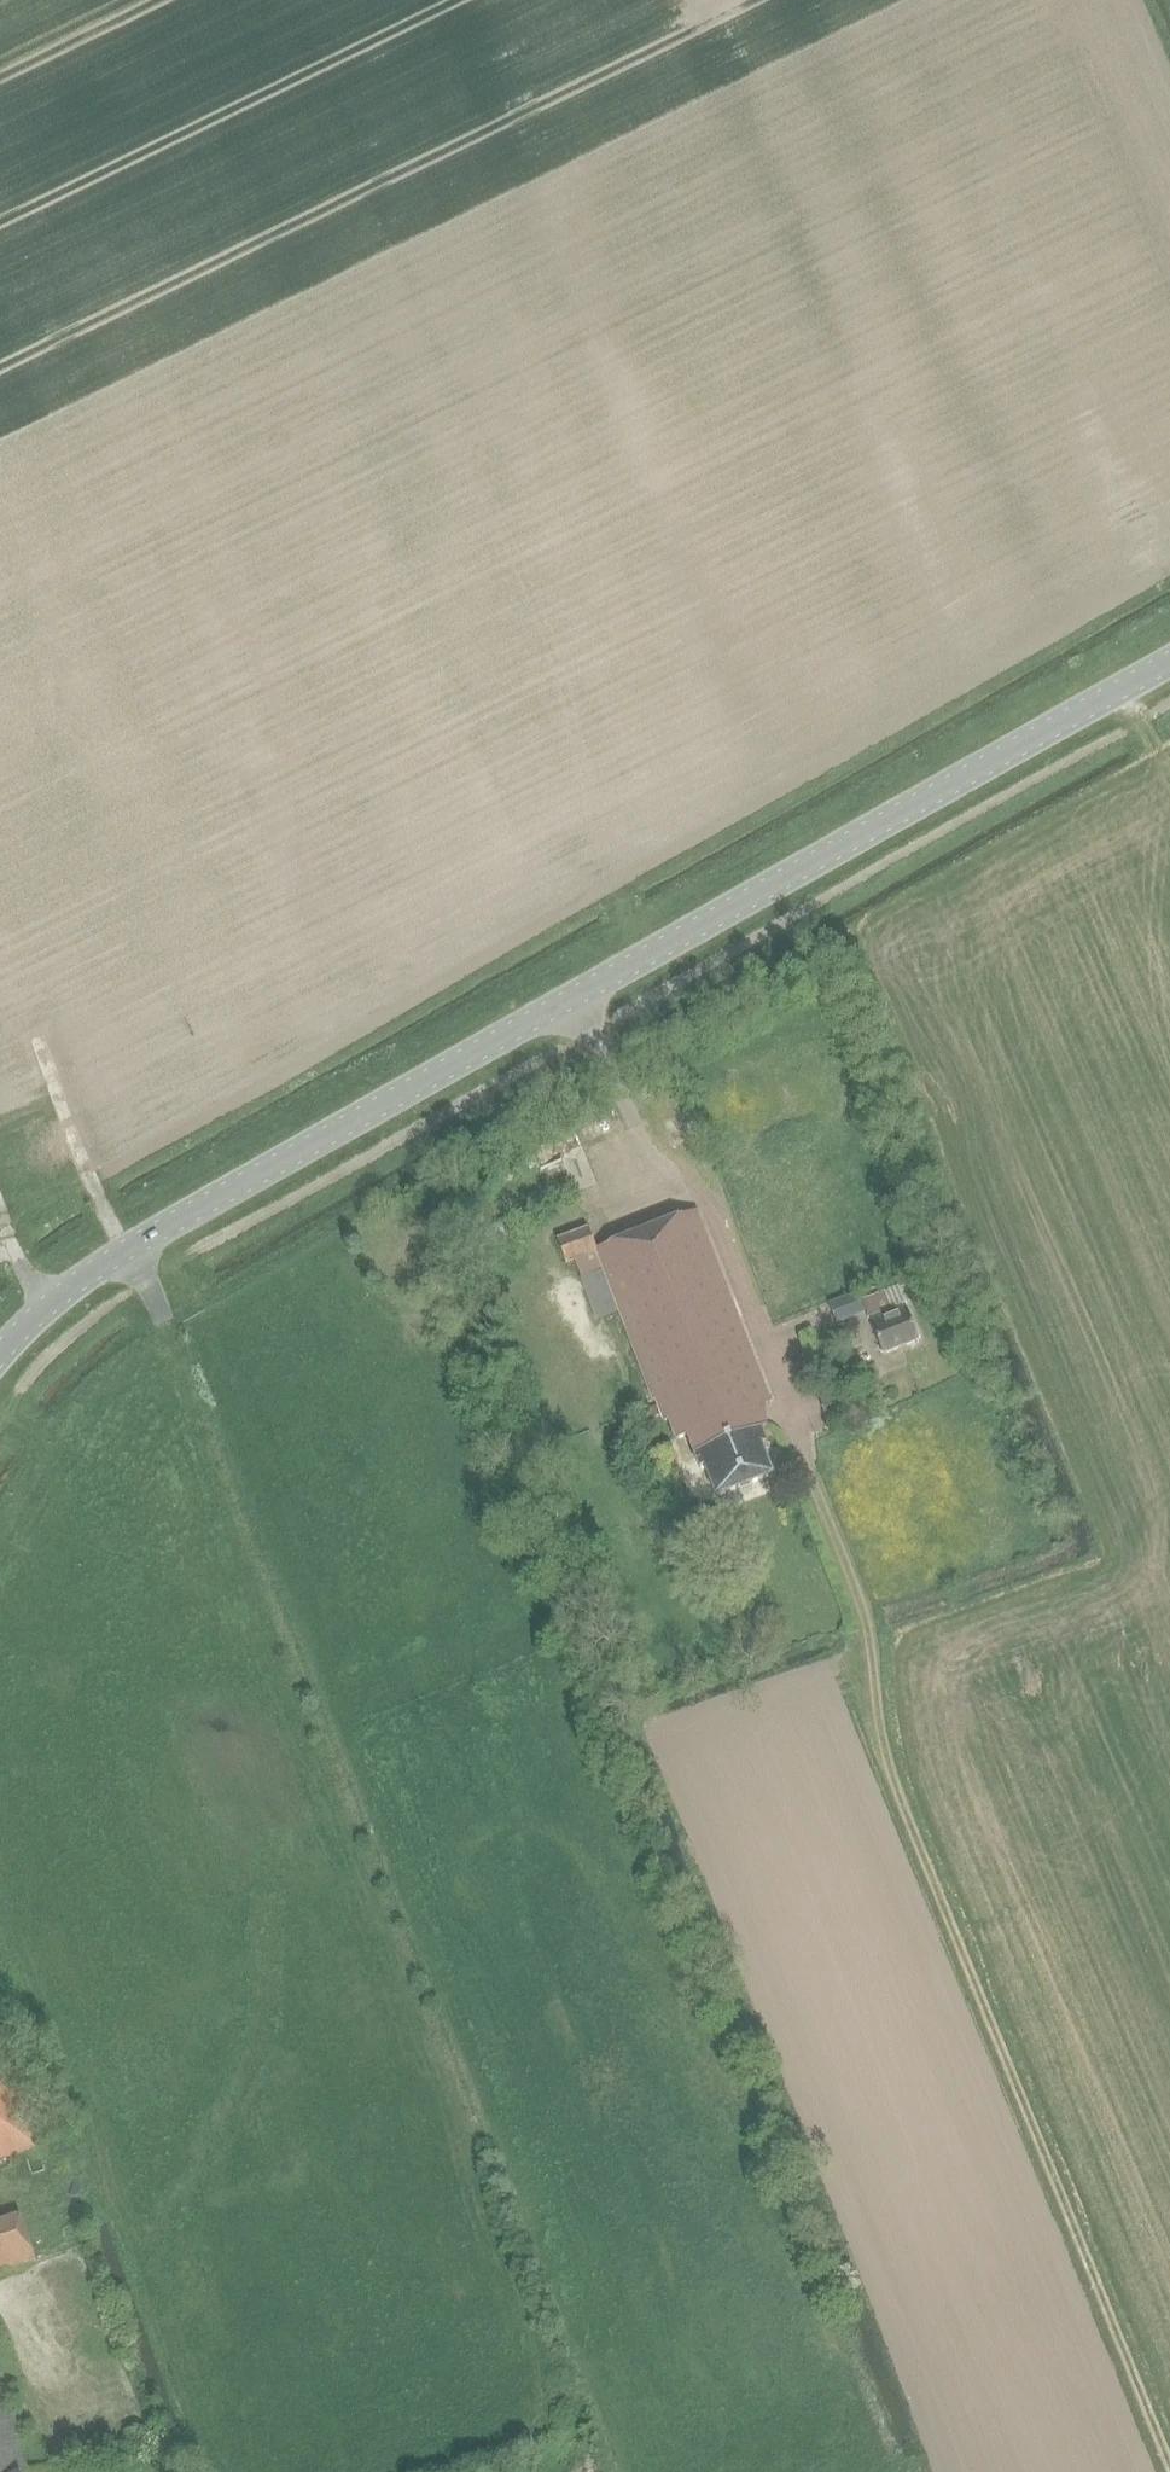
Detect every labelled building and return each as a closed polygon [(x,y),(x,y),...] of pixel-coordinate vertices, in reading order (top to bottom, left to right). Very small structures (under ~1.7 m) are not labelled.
[(768,1405),(772,1403),(698,1212),(598,1251),(590,1231),(559,1242),(568,1265),(577,1262),(583,1280),(604,1272),(654,1402),(657,1401),(665,1423),(673,1421),(681,1443),(692,1439),(704,1471),(709,1469),(721,1498),(775,1477),(766,1454),(771,1452),(764,1433),(769,1431),(768,1405)] [(930,1280),(924,1282),(928,1292),(929,1292),(931,1291),(934,1297),(935,1296),(946,1292),(942,1282),(941,1276),(930,1280)] [(832,1298),(837,1321),(868,1313),(862,1290),(832,1298)] [(886,1352),(921,1339),(909,1304),(895,1309),(889,1293),(868,1300),(886,1352)] [(868,1400),(859,1403),(865,1421),(875,1418),(868,1400)] [(657,1406),(636,1414),(640,1425),(662,1417),(657,1406)] [(0,2063),(0,2160),(40,2148),(13,2059),(0,2063)] [(38,2258),(22,2214),(0,2222),(0,2271),(38,2258)] [(16,2438),(20,2436),(0,2379),(0,2471),(28,2471),(16,2438)]
